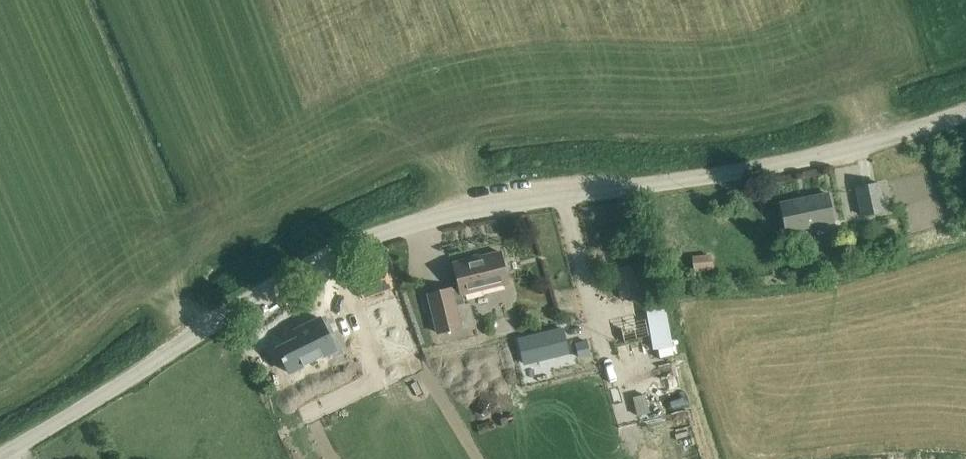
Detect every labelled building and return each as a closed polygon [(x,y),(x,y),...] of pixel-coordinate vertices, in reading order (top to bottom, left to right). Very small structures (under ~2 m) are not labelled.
[(879,183),(857,187),(863,215),(885,211),(879,183)] [(828,194),(781,203),(787,231),(834,221),(828,194)] [(500,252),(454,263),(460,287),(452,289),(452,288),(428,294),(438,333),(461,327),(456,306),(465,303),(463,294),(508,283),(506,276),(510,272),(507,260),(502,259),(500,252)] [(693,255),(694,270),(714,268),(714,261),(710,254),(693,255)] [(814,256),(800,259),(802,270),(816,267),(814,256)] [(355,276),(362,295),(364,299),(393,288),(384,265),(355,276)] [(339,351),(323,320),(304,330),(306,334),(279,347),(292,374),(339,351)] [(272,377),(270,382),(273,386),(278,387),(282,385),(283,380),(281,376),(276,374),(272,377)]
